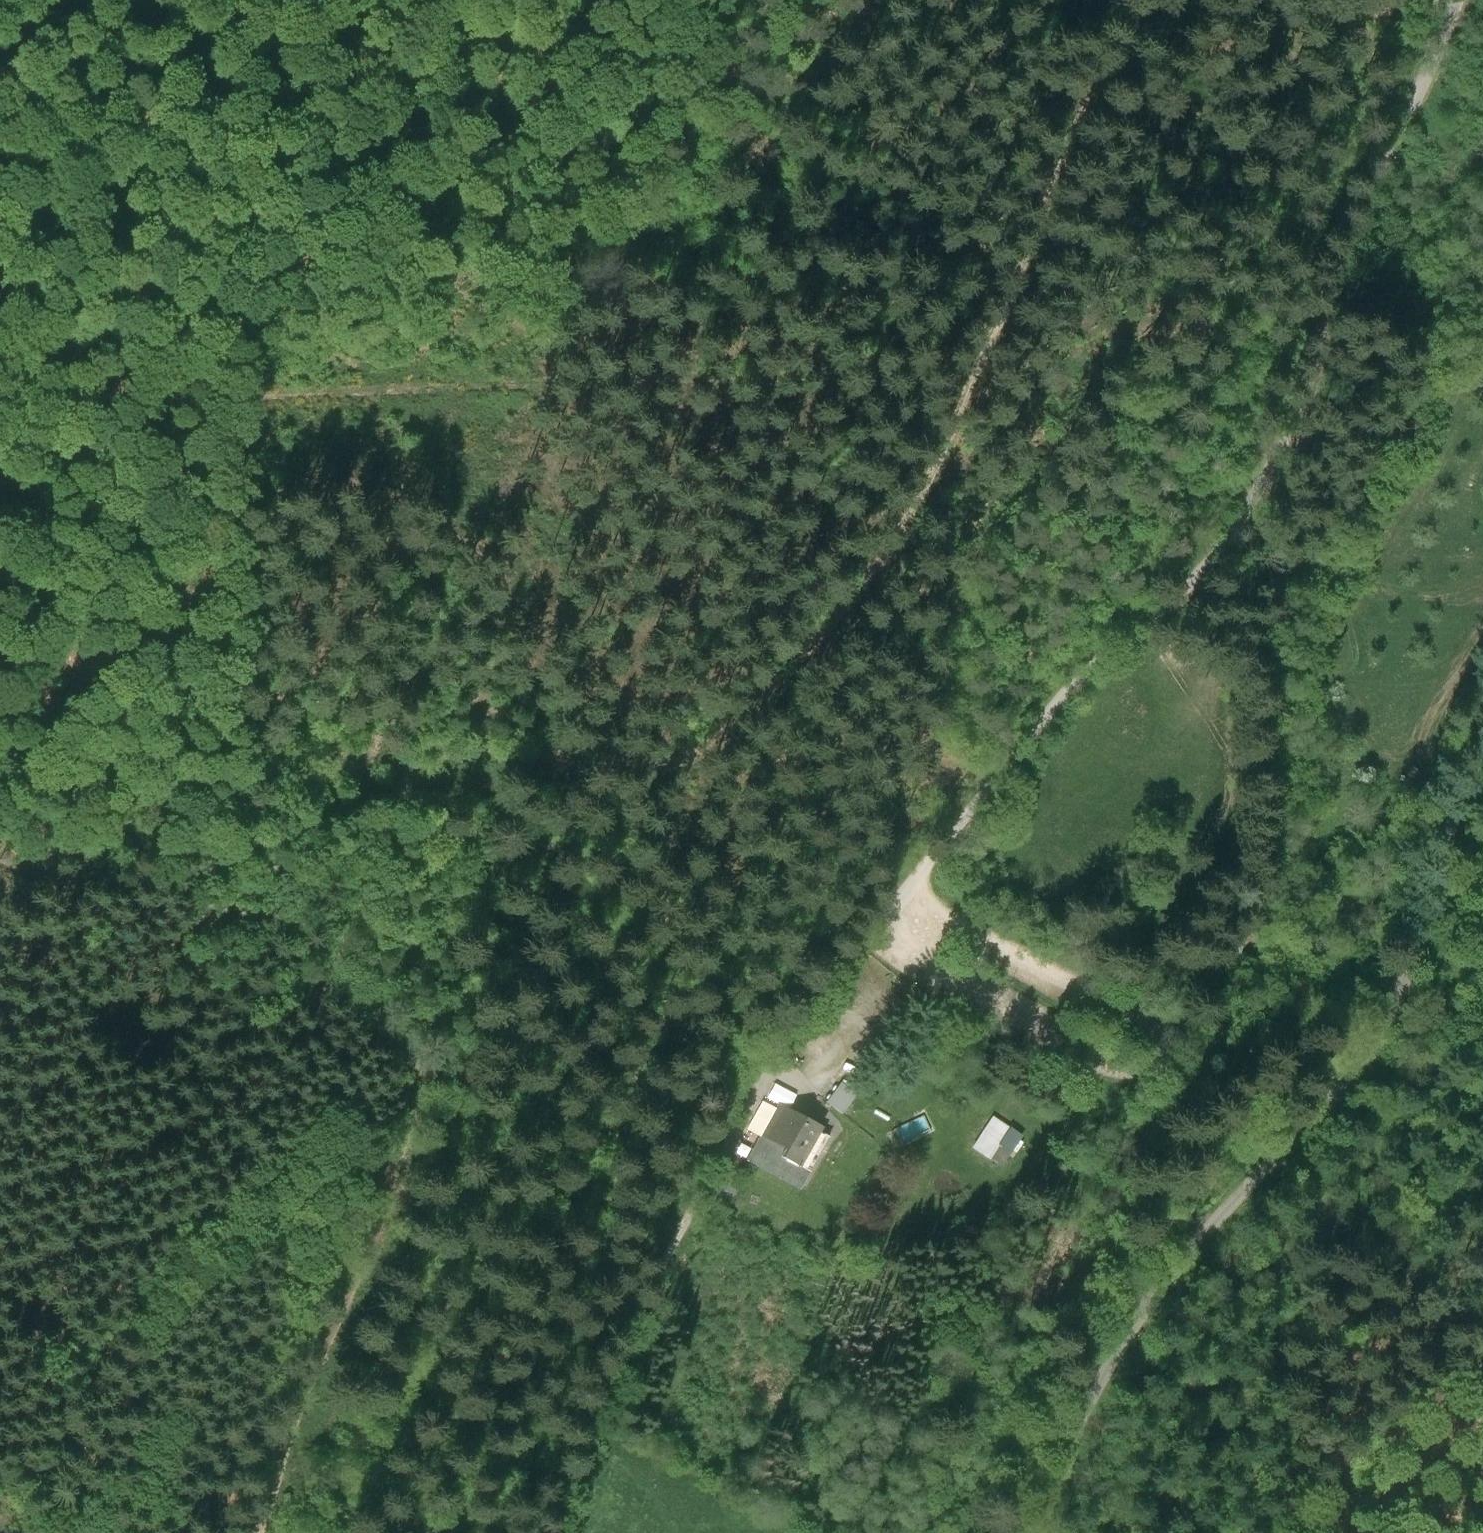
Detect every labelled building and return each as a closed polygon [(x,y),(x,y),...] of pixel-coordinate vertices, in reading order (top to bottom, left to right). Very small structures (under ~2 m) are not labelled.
[(763,1136),(777,1110),(764,1103),(749,1131),(762,1138),(763,1136)] [(821,1129),(779,1106),(777,1110),(763,1136),(786,1149),(782,1157),(801,1167),(819,1134),(821,1129)] [(904,1142),(932,1129),(925,1114),(897,1128),(904,1142)] [(828,1139),(819,1134),(801,1167),(782,1157),(786,1149),(763,1136),(762,1138),(749,1162),(801,1190),(828,1139)]
